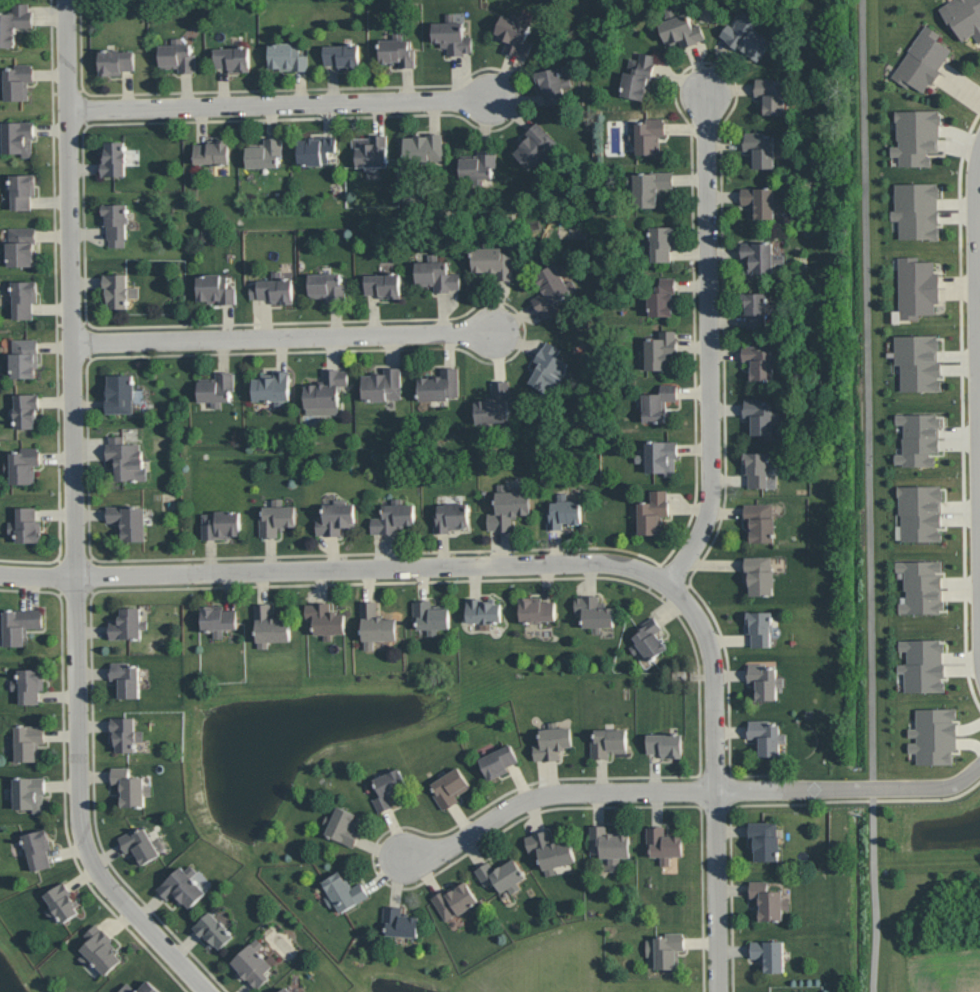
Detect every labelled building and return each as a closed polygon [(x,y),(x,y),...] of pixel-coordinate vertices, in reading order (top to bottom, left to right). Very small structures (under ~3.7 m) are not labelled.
[(961,42),(973,35),(979,43),(979,0),(952,0),(940,7),(961,42)] [(14,47),(0,47),(0,13),(13,13),(13,2),(29,2),(29,11),(33,11),(33,27),(16,27),(16,44),(15,44),(14,47)] [(759,62),(773,40),(754,28),(759,21),(742,10),(732,25),(728,23),(720,37),(759,62)] [(472,36),(473,52),(465,52),(465,55),(448,55),(448,47),(442,47),(441,41),(433,41),(432,22),(446,22),(445,12),(455,12),(464,12),(464,36),(472,36)] [(530,24),(526,38),(533,41),(528,56),(521,54),(520,56),(504,50),(507,41),(493,37),(502,14),(510,17),(511,13),(523,17),(521,21),(530,24)] [(659,21),(666,45),(680,41),(682,47),(706,40),(701,23),(691,26),(688,13),(659,21)] [(893,78),(908,87),(910,84),(923,92),(929,82),(932,84),(952,48),(937,40),(941,33),(924,23),(893,78)] [(415,48),(415,66),(400,67),(400,61),(394,61),(394,64),(388,64),(388,61),(381,61),(380,39),(396,38),(396,30),(403,30),(403,39),(411,40),(411,48),(415,48)] [(195,54),(196,70),(193,71),(193,72),(179,72),(179,67),(160,68),(159,44),(172,44),(172,37),(182,37),(182,43),(191,43),(191,54),(195,54)] [(307,54),(308,69),(279,70),(279,67),(269,68),(269,44),(278,44),(278,43),(294,42),(294,44),(300,44),(300,55),(307,54)] [(359,43),(360,68),(338,68),(338,64),(324,65),(324,45),(346,45),(345,43),(359,43)] [(249,46),(250,71),(229,71),(229,67),(215,67),(215,48),(236,48),(236,46),(249,46)] [(135,50),(135,70),(121,70),(121,75),(99,74),(99,50),(113,49),(113,50),(135,50)] [(648,100),(656,55),(641,52),(640,60),(628,57),(621,95),(648,100)] [(34,67),(34,81),(28,81),(28,99),(5,100),(5,68),(14,68),(14,63),(32,63),(32,67),(34,67)] [(566,101),(546,105),(544,92),(539,92),(535,72),(559,67),(562,78),(569,76),(571,86),(564,88),(566,101)] [(764,114),(785,114),(784,78),(755,79),(756,96),(764,96),(764,114)] [(896,110),(897,145),(891,145),(891,156),(899,156),(899,166),(932,166),(932,153),(940,153),(939,110),(896,110)] [(665,118),(635,119),(636,131),(630,132),(630,141),(636,141),(636,154),(660,153),(660,136),(665,136),(665,118)] [(3,144),(0,144),(0,132),(3,132),(3,121),(35,121),(35,138),(32,138),(32,156),(23,156),(23,152),(3,152),(3,144)] [(560,144),(530,169),(512,152),(520,145),(519,144),(528,137),(525,133),(537,121),(560,144)] [(443,133),(444,162),(406,162),(406,151),(404,151),(405,137),(414,137),(414,135),(428,136),(428,133),(443,133)] [(775,167),(774,133),(744,134),(745,150),(751,150),(752,168),(775,167)] [(387,134),(388,166),(380,166),(380,177),(368,177),(368,169),(365,169),(365,166),(357,166),(356,148),(352,148),(352,138),(371,137),(371,134),(387,134)] [(336,135),(336,151),(329,151),(329,162),(323,163),(323,165),(299,164),(298,139),(308,139),(308,136),(315,136),(315,139),(319,139),(319,136),(336,135)] [(279,166),(248,166),(247,144),(265,144),(265,138),(282,137),(283,155),(279,156),(279,166)] [(229,138),(230,163),(212,165),(210,163),(195,163),(194,143),(208,143),(208,138),(229,138)] [(125,141),(125,152),(127,152),(127,162),(125,162),(125,175),(102,175),(101,160),(106,160),(106,153),(101,153),(101,148),(107,148),(107,141),(125,141)] [(496,150),(496,167),(492,167),(492,178),(461,178),(461,155),(478,154),(478,147),(486,147),(486,149),(496,150)] [(634,173),(635,207),(659,206),(659,188),(674,188),(674,172),(634,173)] [(36,174),(36,195),(31,195),(32,209),(12,209),(12,194),(9,192),(9,187),(10,186),(10,174),(36,174)] [(895,183),(895,210),(891,210),(891,220),(899,220),(899,239),(939,239),(939,183),(895,183)] [(742,187),(742,205),(753,205),(753,219),(774,219),(775,205),(781,205),(781,197),(775,197),(775,188),(742,187)] [(128,204),(128,222),(127,222),(127,237),(124,238),(125,245),(110,246),(109,238),(107,238),(107,225),(103,225),(102,203),(128,204)] [(675,226),(650,226),(651,261),(671,261),(671,248),(676,248),(675,226)] [(36,227),(36,244),(35,244),(35,249),(37,249),(37,256),(34,256),(34,265),(8,266),(9,258),(8,258),(8,241),(9,241),(9,227),(36,227)] [(513,279),(497,279),(497,271),(490,271),(490,270),(484,270),(484,271),(473,271),(473,248),(483,247),(483,241),(496,241),(496,247),(502,247),(502,252),(513,252),(513,279)] [(774,273),(773,242),(743,242),(743,277),(755,277),(755,273),(774,273)] [(460,273),(460,288),(449,288),(449,291),(435,291),(435,284),(417,284),(417,262),(429,261),(428,253),(438,253),(438,261),(448,261),(448,273),(460,273)] [(940,303),(940,272),(934,272),(934,261),(919,261),(919,256),(898,256),(899,319),(920,319),(920,314),(935,314),(935,303),(940,303)] [(559,310),(546,319),(541,312),(540,312),(531,298),(542,292),(536,283),(539,280),(535,275),(554,263),(566,282),(573,278),(580,286),(555,303),(559,310)] [(293,278),(293,303),(272,303),(272,298),(259,299),(259,297),(251,297),(250,282),(258,282),(258,280),(272,279),(272,271),(282,271),(282,278),(293,278)] [(345,283),(345,297),(341,298),(341,302),(329,302),(328,296),(310,297),(309,273),(341,272),(341,283),(345,283)] [(400,272),(401,297),(380,298),(379,293),(366,294),(365,274),(387,274),(387,273),(400,272)] [(139,286),(139,297),(128,297),(128,307),(109,307),(109,301),(108,301),(108,298),(107,298),(107,289),(104,289),(104,274),(128,273),(128,287),(139,286)] [(236,287),(237,303),(220,304),(220,299),(215,300),(215,302),(208,302),(208,300),(197,300),(197,275),(206,275),(206,273),(222,273),(222,275),(228,275),(228,287),(236,287)] [(673,315),(673,292),(676,292),(676,277),(658,277),(658,291),(649,291),(649,316),(673,315)] [(38,280),(38,302),(33,302),(33,318),(14,319),(14,301),(11,299),(11,294),(12,293),(12,281),(38,280)] [(748,328),(767,328),(767,292),(742,293),(743,315),(747,315),(748,328)] [(646,338),(646,370),(668,369),(667,355),(678,355),(677,330),(660,330),(660,338),(646,338)] [(895,335),(895,365),(901,365),(901,391),(940,390),(940,335),(895,335)] [(36,377),(12,377),(12,369),(11,369),(11,353),(13,353),(13,338),(38,338),(39,367),(36,367),(36,377)] [(559,387),(547,380),(540,389),(528,382),(534,374),(530,372),(537,362),(534,360),(542,347),(544,348),(547,341),(561,348),(556,356),(569,363),(566,368),(569,371),(559,387)] [(761,345),(742,345),(743,361),(751,361),(752,380),(775,380),(774,350),(761,350),(761,345)] [(401,367),(402,398),(388,398),(387,400),(371,401),(371,400),(363,399),(363,375),(372,374),(372,373),(385,373),(385,367),(401,367)] [(458,367),(459,396),(448,396),(448,399),(420,400),(420,392),(418,392),(418,377),(429,377),(429,378),(435,378),(435,376),(441,376),(441,367),(458,367)] [(348,369),(348,385),(340,385),(340,390),(339,390),(339,406),(338,406),(338,413),(307,414),(307,407),(305,407),(305,391),(303,391),(303,386),(307,386),(307,384),(323,383),(323,368),(340,368),(340,369),(348,369)] [(289,370),(290,400),(285,400),(285,406),(276,406),(275,400),(253,401),(253,378),(261,378),(261,374),(275,374),(275,370),(289,370)] [(234,373),(235,390),(232,390),(231,400),(222,401),(222,407),(212,408),(212,401),(199,401),(199,378),(216,377),(216,371),(232,371),(231,373),(234,373)] [(133,374),(133,382),(135,382),(135,398),(133,398),(132,412),(106,413),(106,397),(108,397),(108,391),(105,391),(105,384),(108,384),(108,374),(133,374)] [(509,380),(511,404),(509,404),(511,421),(476,424),(475,401),(493,399),(492,381),(509,380)] [(661,393),(643,393),(643,422),(665,422),(665,401),(677,400),(677,384),(661,384),(661,393)] [(39,393),(39,408),(38,408),(38,415),(40,415),(40,421),(35,421),(35,427),(16,428),(16,423),(15,423),(14,417),(14,412),(14,407),(16,407),(15,393),(39,393)] [(773,434),(773,421),(780,421),(780,412),(773,412),(773,399),(744,400),(744,417),(750,416),(750,434),(773,434)] [(896,413),(896,424),(903,424),(903,453),(895,453),(895,465),(936,465),(936,453),(940,453),(940,413),(896,413)] [(147,466),(147,479),(113,480),(113,464),(116,464),(116,460),(107,459),(106,443),(110,443),(110,435),(124,435),(125,443),(140,443),(141,449),(143,449),(142,459),(144,459),(144,466),(147,466)] [(676,440),(646,441),(647,472),(666,472),(666,476),(677,476),(676,440)] [(40,450),(40,465),(34,465),(34,483),(11,484),(11,470),(4,471),(5,461),(10,460),(11,452),(21,452),(21,447),(39,447),(39,449),(40,450)] [(768,487),(769,452),(745,452),(744,475),(749,475),(748,487),(768,487)] [(530,490),(531,512),(528,512),(528,515),(517,515),(517,517),(512,518),(512,530),(497,530),(497,528),(488,529),(488,512),(497,512),(496,491),(498,491),(498,483),(507,483),(507,491),(530,490)] [(900,486),(900,541),(942,541),(941,485),(900,486)] [(639,534),(662,534),(662,516),(669,516),(668,489),(651,489),(651,502),(638,502),(639,534)] [(581,499),(582,522),(568,523),(568,521),(563,522),(563,529),(547,529),(547,510),(550,510),(550,501),(558,502),(558,492),(567,492),(567,500),(581,499)] [(296,505),(296,526),(285,526),(285,529),(278,529),(278,536),(263,537),(263,536),(260,536),(260,516),(264,516),(264,506),(274,506),(273,498),(283,498),(283,506),(296,505)] [(355,503),(355,527),(345,528),(345,526),(341,527),(341,535),(325,535),(325,534),(317,534),(317,518),(325,518),(324,503),(335,503),(335,498),(347,498),(347,503),(355,503)] [(415,503),(416,524),(398,525),(398,534),(383,534),(383,533),(372,533),(371,517),(384,517),(383,504),(393,504),(393,498),(402,498),(402,504),(415,503)] [(468,502),(470,526),(462,526),(462,528),(450,529),(450,532),(434,532),(434,513),(438,513),(438,504),(446,504),(446,503),(468,502)] [(774,503),(744,503),(745,521),(750,521),(750,542),(775,542),(774,503)] [(146,507),(146,540),(122,540),(122,521),(108,521),(108,505),(135,505),(135,507),(146,507)] [(42,520),(42,541),(17,542),(17,535),(8,535),(8,521),(18,521),(17,506),(37,506),(37,520),(42,520)] [(240,511),(241,534),(232,535),(232,538),(203,539),(203,513),(216,513),(216,510),(240,511)] [(748,595),(774,595),(773,556),(747,556),(748,595)] [(899,613),(943,612),(942,561),(896,561),(897,578),(905,578),(905,599),(899,599),(899,613)] [(613,606),(614,626),(600,626),(601,633),(593,633),(593,626),(584,627),(583,612),(575,612),(575,596),(583,596),(582,595),(599,595),(599,601),(609,601),(609,607),(613,606)] [(501,603),(502,621),(491,621),(491,623),(481,623),(481,621),(468,622),(467,598),(482,598),(483,600),(486,600),(486,601),(489,601),(489,597),(495,597),(495,603),(501,603)] [(556,601),(556,620),(541,620),(538,623),(534,623),(534,621),(521,621),(520,597),(531,597),(531,599),(542,599),(542,600),(556,601)] [(450,607),(450,627),(438,628),(438,635),(428,635),(428,628),(418,629),(419,618),(414,618),(413,601),(421,601),(421,599),(431,599),(432,605),(448,605),(448,608),(450,607)] [(397,618),(398,639),(374,639),(374,649),(366,649),(365,640),(363,640),(363,624),(362,624),(361,601),(377,601),(378,616),(384,616),(384,618),(397,618)] [(345,613),(346,632),(332,633),(332,639),(325,639),(325,634),(315,634),(314,619),(307,619),(306,603),(314,603),(314,602),(331,602),(331,611),(338,611),(338,614),(345,613)] [(290,619),(290,641),(269,641),(269,649),(259,648),(259,641),(258,641),(257,622),(255,622),(255,604),(272,603),(272,617),(277,617),(277,618),(290,619)] [(237,609),(237,628),(223,628),(223,637),(214,637),(214,630),(203,630),(202,605),(224,605),(224,609),(237,609)] [(148,620),(148,629),(142,629),(141,638),(110,638),(110,621),(119,621),(119,615),(122,615),(122,608),(141,607),(142,620),(148,620)] [(4,633),(0,633),(0,624),(4,624),(4,610),(43,609),(43,611),(43,627),(28,627),(28,642),(26,642),(25,645),(5,646),(4,633)] [(771,646),(771,611),(747,611),(748,634),(752,634),(752,646),(771,646)] [(641,650),(649,661),(668,648),(657,632),(662,628),(655,618),(631,634),(637,642),(630,647),(635,654),(641,650)] [(905,692),(944,691),(944,639),(900,640),(900,650),(907,650),(907,664),(898,664),(898,673),(904,673),(905,692)] [(139,665),(140,697),(116,698),(117,680),(110,680),(110,668),(112,668),(111,662),(131,662),(131,666),(139,665)] [(778,699),(777,686),(785,686),(784,676),(777,677),(777,667),(764,668),(764,663),(748,663),(749,682),(756,682),(757,700),(778,699)] [(44,674),(45,690),(40,690),(40,703),(21,703),(21,690),(11,689),(12,680),(18,680),(19,668),(42,668),(42,673),(44,674)] [(917,764),(953,764),(953,751),(957,751),(957,708),(916,708),(916,728),(909,728),(909,737),(916,737),(916,742),(909,742),(909,752),(917,752),(917,764)] [(143,730),(143,741),(135,741),(135,751),(117,751),(117,745),(111,745),(112,739),(114,739),(114,733),(112,733),(111,717),(135,717),(135,730),(143,730)] [(759,756),(783,756),(783,743),(787,743),(787,733),(780,733),(780,724),(771,724),(771,720),(749,720),(749,738),(759,738),(759,756)] [(571,726),(572,746),(565,747),(565,750),(559,750),(559,759),(543,761),(543,759),(536,759),(534,744),(541,743),(540,729),(549,728),(549,722),(557,721),(557,727),(571,726)] [(45,727),(45,743),(39,743),(40,760),(16,761),(16,725),(43,724),(43,727),(45,727)] [(627,729),(627,752),(609,752),(609,758),(594,758),(594,756),(591,756),(591,739),(596,739),(595,729),(627,729)] [(682,734),(683,757),(661,757),(661,752),(648,752),(648,734),(682,734)] [(510,744),(519,761),(506,767),(509,771),(489,780),(479,758),(510,744)] [(470,786),(456,796),(459,801),(446,809),(445,808),(443,809),(433,794),(437,792),(432,783),(458,766),(470,786)] [(151,784),(151,795),(145,795),(145,806),(122,806),(122,797),(119,797),(119,794),(119,784),(112,784),(112,767),(130,767),(130,776),(144,776),(144,784),(151,784)] [(394,805),(379,813),(372,799),(381,795),(374,779),(399,767),(407,788),(390,797),(394,805)] [(46,776),(46,793),(43,794),(44,812),(34,812),(34,808),(14,809),(14,800),(11,800),(11,788),(14,788),(14,777),(46,776)] [(361,831),(354,846),(325,833),(329,825),(323,822),(326,815),(333,817),(338,805),(356,813),(353,821),(357,823),(355,829),(361,831)] [(749,822),(750,839),(755,839),(755,861),(779,860),(779,822),(749,822)] [(630,833),(630,856),(620,857),(619,864),(608,864),(608,857),(601,857),(601,853),(590,853),(590,825),(607,825),(607,833),(613,833),(613,835),(619,835),(619,833),(630,833)] [(683,855),(670,856),(670,865),(661,865),(661,856),(652,856),(652,847),(647,847),(647,826),(655,826),(655,825),(664,825),(665,835),(683,835),(683,855)] [(161,854),(143,865),(137,855),(136,856),(132,850),(127,853),(119,840),(120,840),(118,837),(133,829),(134,832),(145,827),(161,854)] [(51,865),(33,870),(28,852),(26,852),(25,848),(25,846),(22,834),(46,828),(50,837),(49,838),(52,849),(47,850),(51,865)] [(570,840),(576,861),(554,866),(556,873),(547,876),(545,869),(543,870),(538,849),(529,852),(525,836),(533,835),(532,833),(548,829),(552,843),(557,841),(557,843),(570,840)] [(526,877),(517,882),(521,887),(512,893),(509,889),(502,893),(494,880),(485,886),(475,870),(490,861),(496,869),(514,857),(526,877)] [(207,891),(191,908),(184,902),(182,905),(173,896),(168,900),(157,889),(182,866),(186,869),(191,864),(197,871),(192,876),(207,891)] [(370,896),(341,912),(336,904),(331,907),(324,897),(328,895),(324,889),(326,887),(322,881),(339,871),(345,879),(347,878),(352,886),(361,882),(370,896)] [(466,880),(479,900),(459,915),(458,913),(446,920),(431,897),(445,889),(447,892),(454,888),(455,890),(457,888),(456,887),(466,880)] [(759,921),(783,920),(783,909),(790,909),(790,898),(783,898),(783,890),(769,891),(768,880),(750,881),(751,898),(759,897),(759,921)] [(80,912),(64,923),(57,913),(52,918),(46,910),(52,905),(44,894),(64,881),(72,893),(71,894),(74,900),(76,899),(80,903),(76,907),(80,912)] [(420,916),(418,937),(386,934),(387,925),(383,924),(385,906),(392,906),(392,905),(402,906),(401,915),(420,916)] [(234,936),(220,949),(215,944),(212,948),(208,944),(210,941),(206,937),(205,938),(193,928),(211,911),(220,920),(221,920),(227,926),(226,927),(234,936)] [(122,959),(106,975),(91,959),(86,964),(79,958),(85,953),(81,948),(89,940),(84,935),(96,923),(102,929),(103,928),(113,939),(112,941),(119,950),(116,954),(122,959)] [(677,968),(676,950),(685,950),(684,932),(665,932),(665,937),(646,938),(647,956),(656,956),(656,969),(677,968)] [(270,977),(257,989),(248,978),(247,980),(229,963),(257,938),(264,945),(259,950),(273,965),(266,972),(270,977)] [(784,940),(751,941),(751,958),(762,958),(763,972),(785,972),(784,940)] [(148,979),(163,991),(118,991),(128,981),(138,990),(148,979)]
